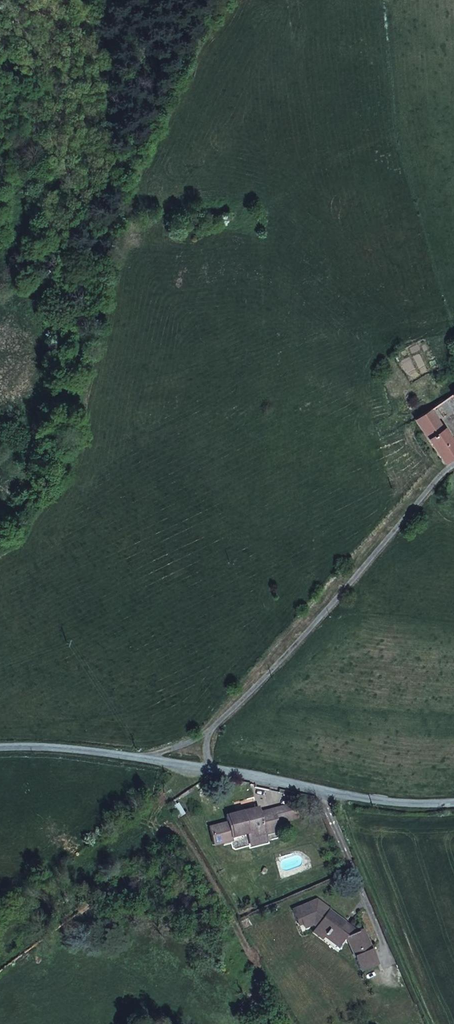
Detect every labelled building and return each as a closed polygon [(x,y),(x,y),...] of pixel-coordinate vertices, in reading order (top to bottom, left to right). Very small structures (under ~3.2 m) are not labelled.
[(446,398),(453,410),(453,393),(446,398)] [(415,404),(422,414),(430,408),(423,398),(415,404)] [(414,419),(427,438),(443,427),(431,408),(430,408),(422,414),(414,419)] [(443,464),(453,457),(453,444),(443,427),(427,438),(443,464)] [(294,806),(273,811),(276,823),(297,818),(294,806)] [(258,809),(226,817),(227,823),(209,828),(214,845),(227,842),(226,839),(231,837),(246,833),(252,832),(253,838),(265,835),(264,832),(278,829),(276,823),(273,811),(260,815),(258,809)] [(253,838),(252,832),(246,833),(249,845),(266,841),(265,835),(253,838)] [(317,900),(292,910),(297,920),(300,919),(302,923),(304,928),(313,924),(316,927),(325,934),(323,937),(324,937),(337,947),(345,937),(346,938),(361,971),(378,964),(363,930),(358,932),(355,933),(343,924),(344,922),(329,911),(327,913),(320,908),(317,900)] [(320,908),(327,913),(329,911),(317,900),(320,908)] [(343,924),(355,933),(358,932),(344,922),(343,924)]
